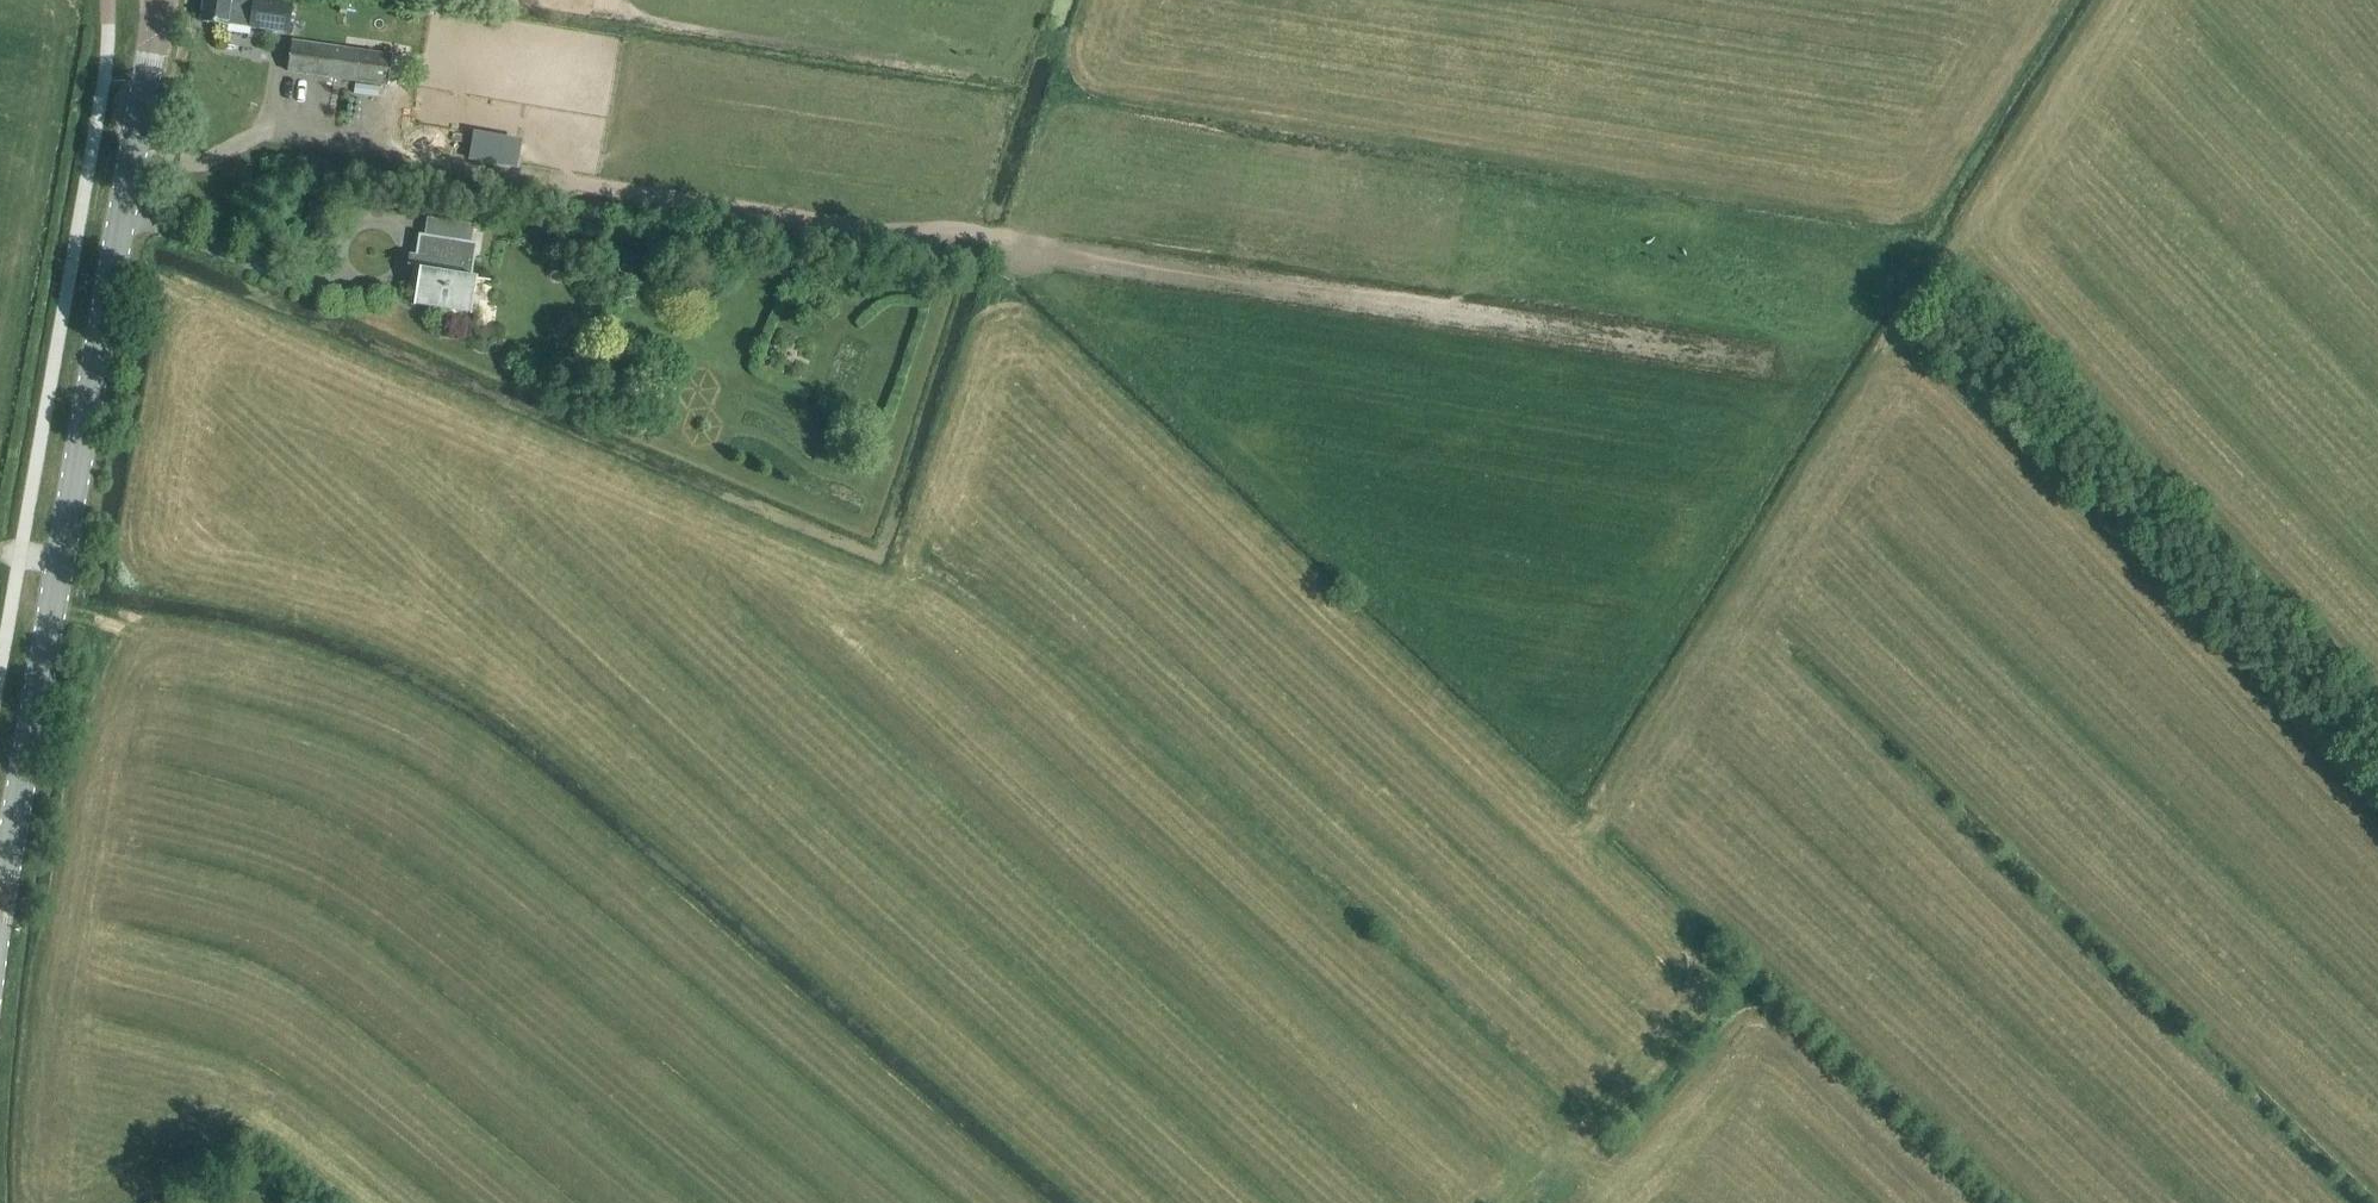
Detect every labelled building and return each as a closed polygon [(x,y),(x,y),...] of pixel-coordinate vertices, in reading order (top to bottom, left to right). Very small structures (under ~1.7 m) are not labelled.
[(287,35),(291,7),(254,2),(242,1),(243,0),(203,0),(200,23),(227,27),(228,26),(250,29),(250,30),(287,35)] [(388,87),(392,57),(292,43),(287,73),(388,87)] [(513,142),(475,135),(471,160),(509,167),(513,142)] [(418,236),(415,260),(421,261),(413,306),(471,315),(477,280),(471,279),(476,245),(470,244),(473,227),(426,219),(423,237),(418,236)] [(632,253),(630,271),(641,273),(643,254),(632,253)]
